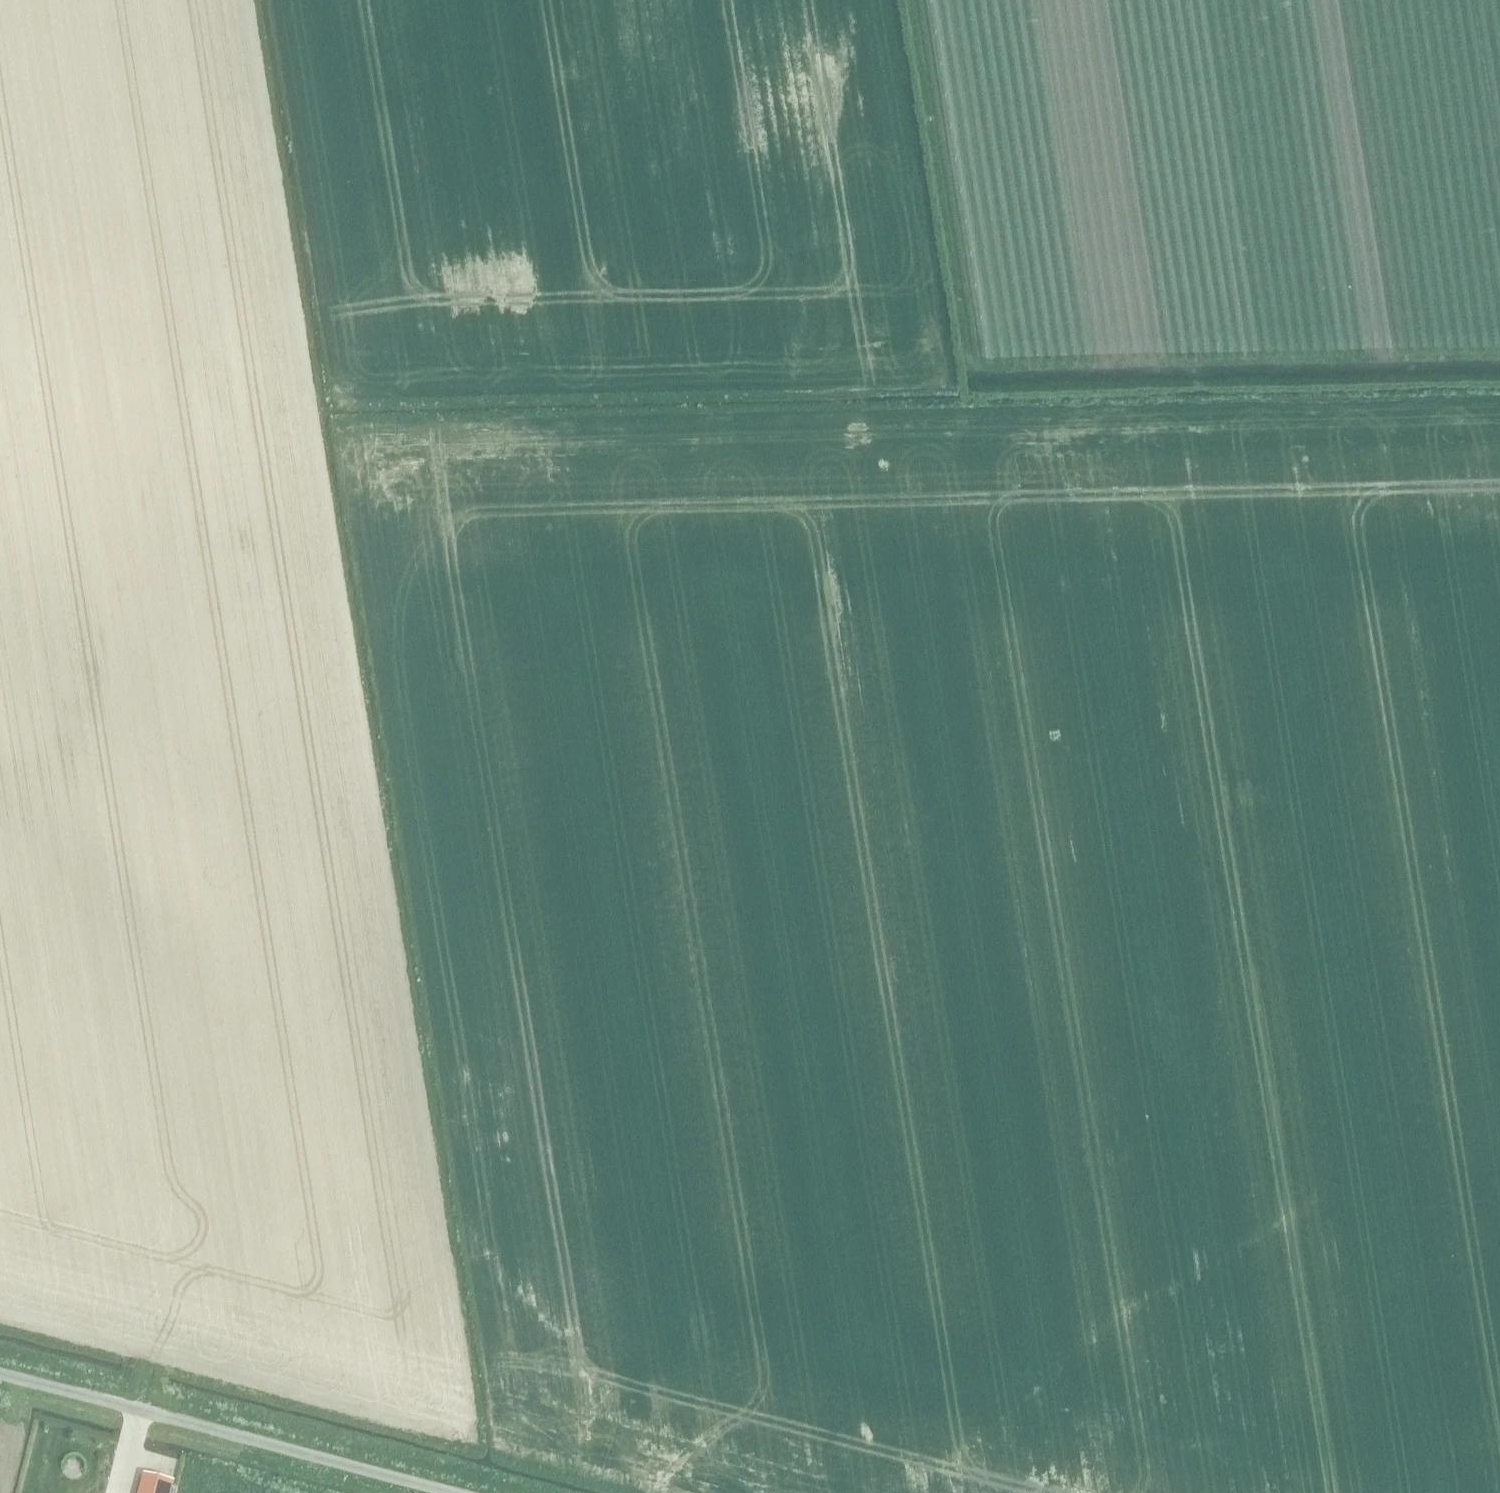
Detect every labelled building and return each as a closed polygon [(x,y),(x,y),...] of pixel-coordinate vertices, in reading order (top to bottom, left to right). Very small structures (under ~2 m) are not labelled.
[(174,1483),(144,1475),(140,1492),(172,1492),(174,1483)]
